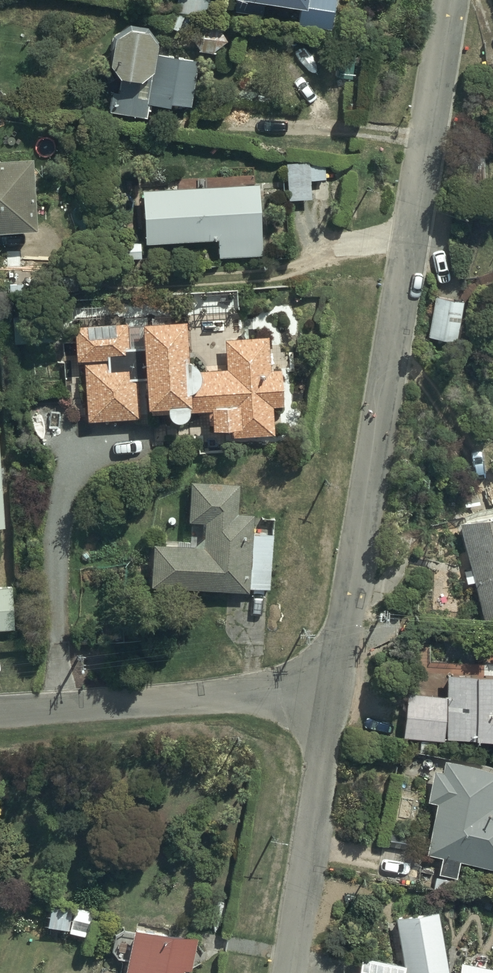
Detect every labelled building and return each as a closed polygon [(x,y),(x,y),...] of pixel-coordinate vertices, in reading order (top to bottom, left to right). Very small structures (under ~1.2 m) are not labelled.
[(178,9),(174,9),(174,26),(188,26),(188,11),(211,12),(212,0),(178,0),(178,9)] [(299,20),(336,24),(338,0),(301,0),(299,20)] [(96,91),(95,106),(148,113),(149,99),(172,100),(172,98),(192,101),(198,54),(158,47),(159,33),(151,18),(132,15),(118,25),(113,56),(122,68),(122,87),(113,86),(113,91),(96,91)] [(0,148),(0,222),(38,220),(35,171),(50,170),(48,145),(0,148)] [(310,156),(287,158),(290,197),(312,195),(311,177),(327,176),(326,162),(310,163),(310,156)] [(265,253),(260,177),(143,186),(148,240),(219,235),(220,254),(265,253)] [(275,430),(274,401),(284,401),(283,393),(286,393),(286,383),(283,383),(282,365),(271,365),(269,331),(227,334),(227,364),(203,365),(203,364),(203,363),(202,362),(202,361),(202,360),(201,360),(201,359),(201,358),(200,357),(199,356),(199,355),(198,355),(197,354),(196,353),(195,353),(194,353),(194,352),(193,352),(192,352),(192,351),(191,351),(190,351),(189,351),(188,351),(188,311),(144,313),(144,321),(128,322),(128,319),(76,321),(77,338),(64,338),(68,405),(89,405),(89,417),(137,414),(135,374),(148,373),(149,398),(169,398),(169,405),(169,406),(170,406),(170,407),(170,408),(171,408),(171,409),(172,409),(173,410),(174,411),(175,411),(176,412),(177,412),(178,412),(179,412),(180,412),(181,412),(182,412),(183,412),(184,411),(185,411),(186,410),(187,409),(188,409),(188,408),(189,408),(189,407),(189,406),(190,406),(190,405),(214,404),(214,419),(232,418),(232,432),(275,430)] [(190,516),(206,517),(206,533),(196,540),(154,537),(151,582),(251,588),(251,584),(272,585),(275,530),(254,529),(255,509),(240,508),(242,474),(192,471),(190,516)] [(460,518),(473,565),(465,567),(469,579),(476,578),(487,617),(492,615),(492,507),(460,518)] [(14,583),(0,583),(0,627),(16,626),(14,583)] [(490,633),(491,656),(453,656),(453,666),(448,666),(448,688),(405,688),(405,734),(448,734),(448,730),(492,730),(492,633),(490,633)] [(448,753),(446,765),(436,763),(430,795),(439,797),(429,850),(443,852),(440,869),(458,872),(461,855),(492,859),(492,759),(448,753)] [(50,901),(46,921),(70,925),(69,928),(84,931),(89,909),(50,901)] [(439,903),(397,911),(405,957),(362,949),(358,972),(406,972),(407,965),(409,972),(452,972),(439,903)] [(135,919),(133,924),(132,924),(130,924),(129,923),(128,923),(126,923),(125,923),(124,924),(122,924),(121,924),(120,925),(119,926),(117,926),(116,927),(116,928),(115,929),(114,931),(113,932),(113,933),(112,934),(112,936),(112,937),(112,938),(112,940),(112,941),(112,942),(112,944),(113,945),(113,946),(114,947),(115,948),(116,949),(117,950),(118,951),(119,952),(120,953),(121,953),(122,954),(124,954),(125,954),(127,954),(128,954),(129,954),(125,972),(184,972),(185,964),(192,966),(199,932),(135,919)] [(462,958),(460,972),(492,972),(492,962),(462,958)]
